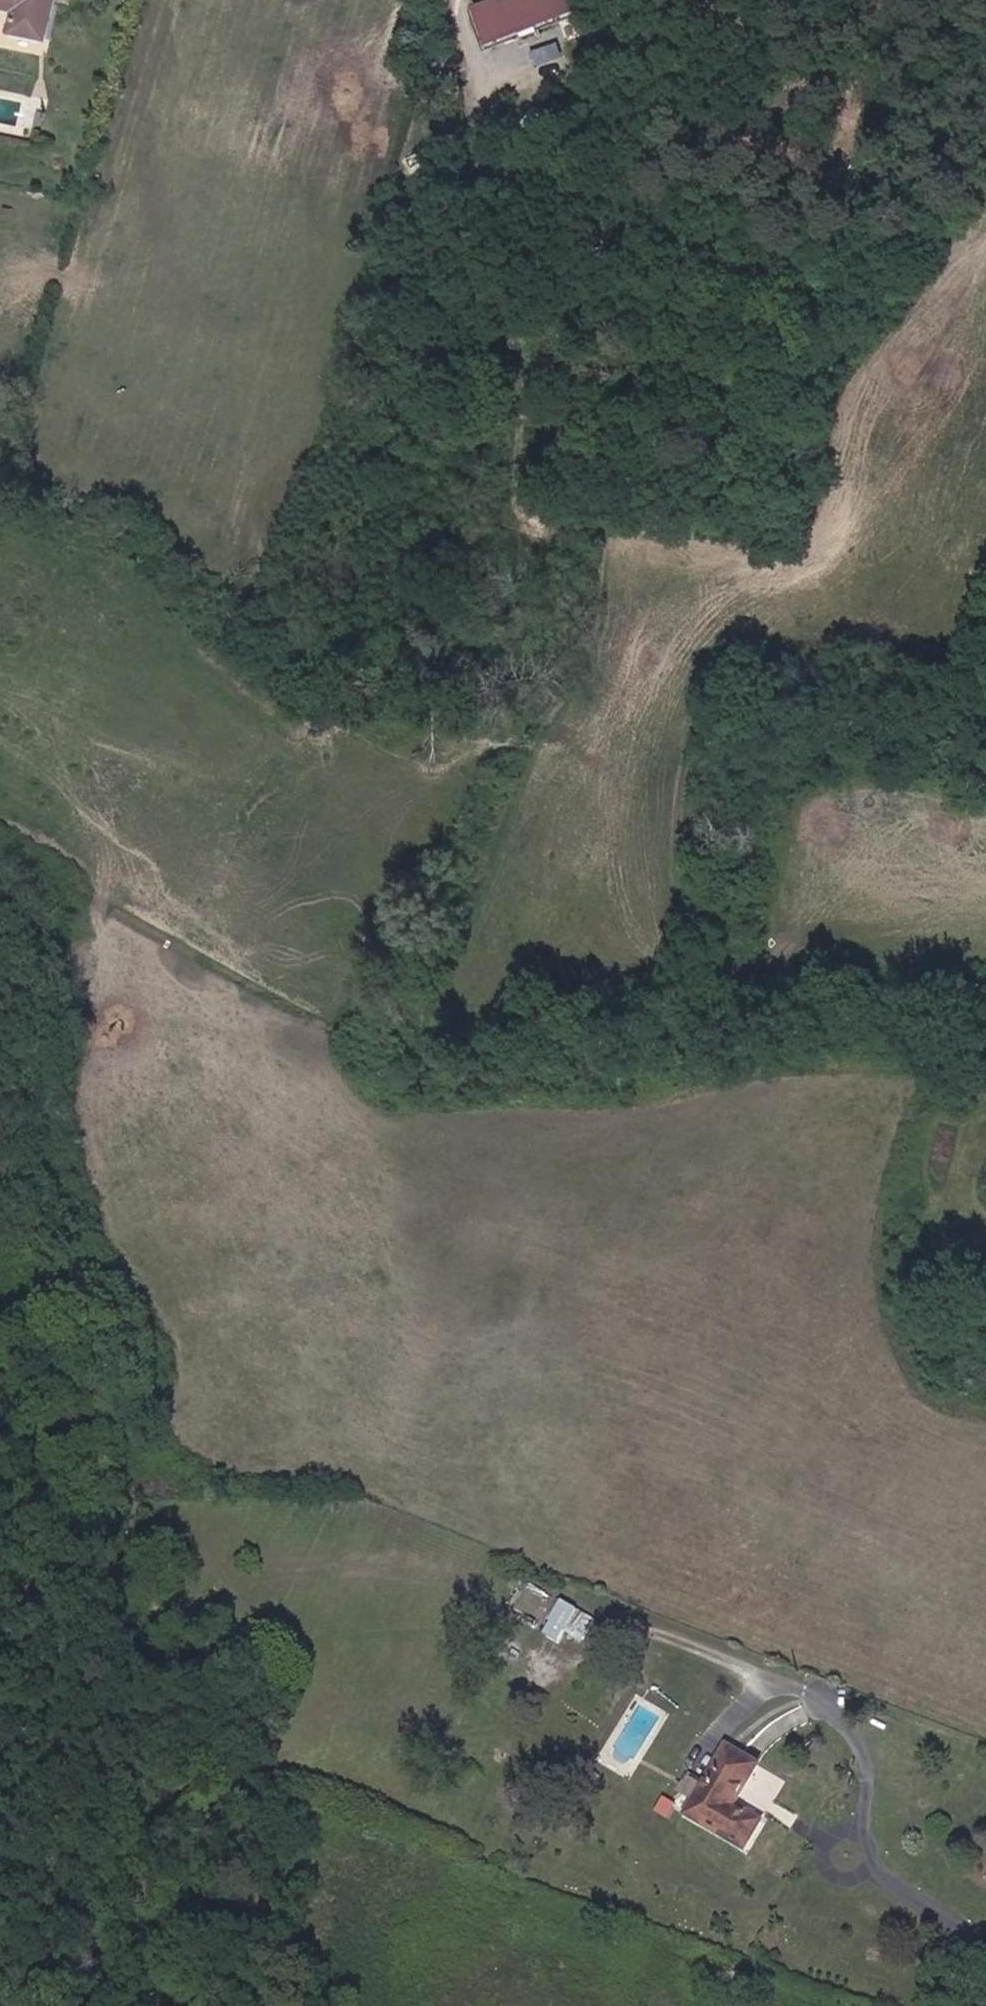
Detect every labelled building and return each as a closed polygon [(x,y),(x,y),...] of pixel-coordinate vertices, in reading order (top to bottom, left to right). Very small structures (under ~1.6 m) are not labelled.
[(55,36),(61,0),(0,0),(0,4),(22,8),(19,30),(55,36)] [(591,9),(588,0),(495,0),(480,5),(493,43),(591,9)] [(552,1620),(557,1623),(550,1635),(561,1642),(572,1627),(596,1643),(606,1628),(564,1601),(552,1620)] [(732,1738),(691,1809),(753,1845),(769,1818),(739,1800),(764,1758),(732,1738)]
